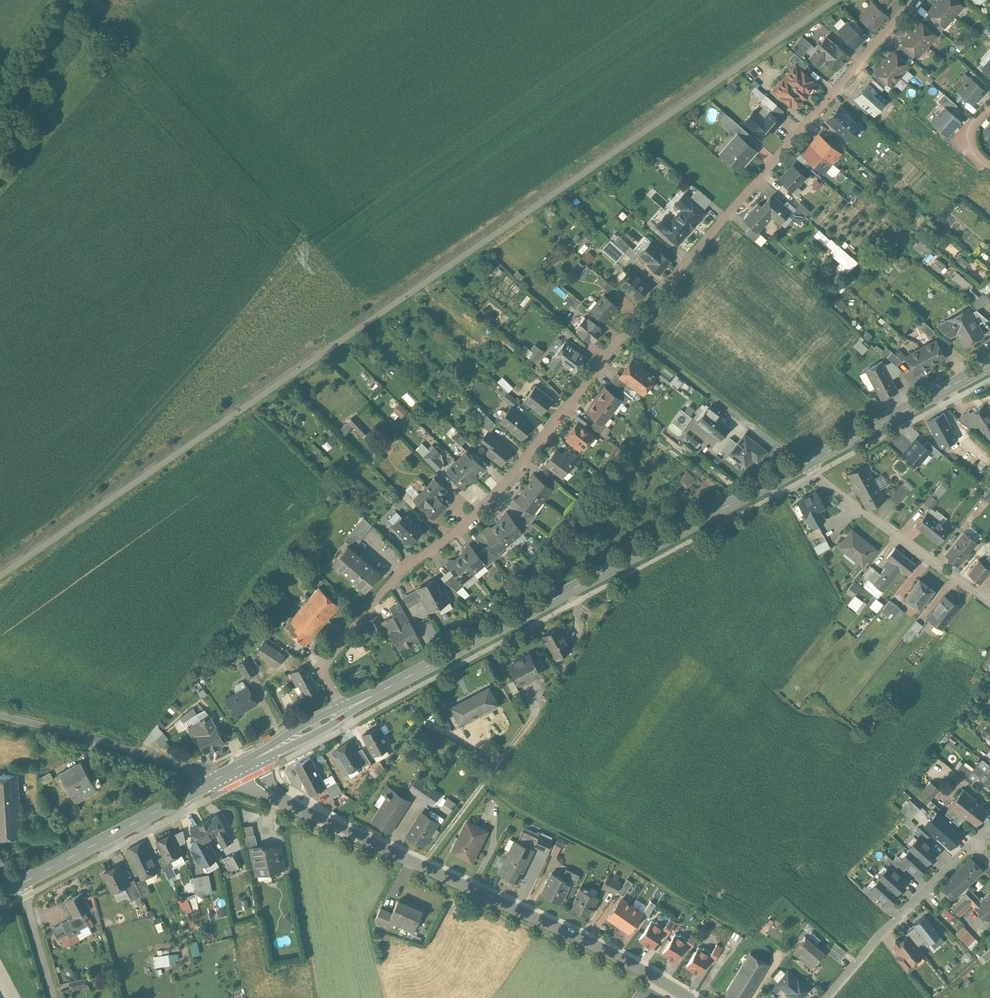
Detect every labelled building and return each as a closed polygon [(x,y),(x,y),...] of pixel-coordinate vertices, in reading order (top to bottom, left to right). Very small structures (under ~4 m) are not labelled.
[(937,2),(954,17),(959,11),(958,8),(962,5),(959,2),(956,0),(938,0),(937,2)] [(937,2),(928,12),(940,23),(943,26),(947,22),(949,22),(954,17),(937,2)] [(873,3),(869,8),(867,7),(858,17),(874,30),(887,15),(873,3)] [(928,12),(921,6),(917,10),(924,17),(928,13),(928,12)] [(940,23),(928,13),(924,17),(936,28),(940,23)] [(936,28),(924,17),(921,22),(934,34),(938,29),(936,28)] [(921,22),(920,21),(911,32),(927,46),(932,41),(932,38),(935,35),(934,34),(921,22)] [(863,39),(847,22),(838,31),(855,48),(863,39)] [(927,46),(911,32),(901,42),(916,55),(917,56),(920,52),(923,52),(927,46)] [(801,35),(791,47),(801,56),(806,51),(811,44),(801,35)] [(816,48),(811,55),(820,64),(824,59),(837,69),(848,56),(826,37),(816,48)] [(916,55),(902,43),(898,47),(910,58),(912,59),(916,55)] [(816,48),(811,44),(806,51),(811,55),(816,48)] [(910,58),(898,47),(894,52),(906,62),(910,58)] [(894,52),(893,51),(884,62),(901,76),(906,71),(905,68),(909,65),(906,62),(894,52)] [(808,65),(794,53),(789,59),(795,65),(796,65),(803,71),(808,65)] [(884,62),(875,72),(887,83),(890,86),(894,82),(896,82),(901,76),(884,62)] [(795,65),(773,91),(794,108),(803,98),(807,98),(807,93),(816,83),(803,71),(796,65),(795,65)] [(972,72),(956,90),(970,102),(986,84),(972,72)] [(887,83),(875,73),(872,77),(883,87),(887,83)] [(883,87),(872,77),(852,100),(867,113),(868,111),(873,115),(888,99),(879,92),(883,87)] [(727,84),(733,95),(739,92),(733,81),(727,84)] [(936,100),(943,106),(949,111),(956,104),(943,93),(936,100)] [(776,105),(766,95),(761,101),(772,110),(776,105)] [(863,126),(840,105),(826,121),(849,141),(863,126)] [(949,111),(943,106),(930,120),(945,134),(958,120),(949,111)] [(957,106),(952,111),(960,120),(965,115),(957,106)] [(758,116),(753,112),(744,121),(755,130),(756,129),(764,136),(764,135),(769,129),(772,132),(781,122),(770,112),(761,121),(757,117),(758,116)] [(738,124),(729,116),(723,123),(732,131),(738,124)] [(981,129),(986,134),(983,138),(989,144),(989,119),(981,129)] [(738,124),(732,131),(738,136),(738,135),(742,138),(747,132),(738,124)] [(835,141),(826,133),(822,138),(831,145),(835,141)] [(738,136),(722,154),(739,169),(755,150),(742,138),(738,135),(738,136)] [(822,138),(819,136),(813,143),(812,143),(810,145),(831,162),(833,159),(835,159),(838,156),(837,151),(831,145),(822,138)] [(831,162),(810,145),(807,149),(807,150),(803,155),(811,162),(821,170),(826,170),(829,166),(829,164),(831,162)] [(803,155),(801,154),(798,159),(807,167),(811,162),(803,155)] [(792,165),(780,180),(792,191),(797,186),(805,176),(792,165)] [(797,186),(792,191),(797,195),(801,189),(797,186)] [(711,200),(698,189),(690,198),(703,209),(711,200)] [(681,211),(673,220),(671,220),(665,215),(656,225),(669,237),(668,237),(676,244),(677,243),(677,244),(691,228),(690,228),(696,221),(697,221),(706,211),(703,209),(690,198),(685,193),(676,203),(681,208),(681,211)] [(789,211),(772,195),(762,206),(772,215),(772,216),(779,222),(787,214),(789,211)] [(801,202),(796,208),(805,216),(810,210),(801,202)] [(758,204),(744,220),(751,226),(758,232),(772,216),(772,215),(762,206),(758,204)] [(796,208),(789,216),(791,217),(798,224),(805,216),(796,208)] [(787,214),(779,222),(783,226),(791,217),(789,216),(787,214)] [(751,226),(745,234),(754,242),(760,234),(758,232),(751,226)] [(847,275),(858,261),(819,230),(814,235),(832,249),(830,253),(841,262),(837,267),(847,275)] [(766,238),(760,234),(754,242),(759,246),(766,238)] [(630,246),(623,239),(616,245),(625,252),(630,246)] [(907,239),(903,244),(908,250),(912,247),(913,245),(907,239)] [(913,245),(912,247),(918,253),(922,249),(926,245),(919,239),(913,245)] [(610,240),(601,250),(606,255),(611,250),(609,248),(614,243),(610,240)] [(661,250),(651,241),(640,254),(649,262),(647,264),(659,274),(665,268),(664,268),(670,260),(660,251),(661,250)] [(616,245),(614,243),(609,248),(611,250),(620,257),(625,252),(616,245)] [(640,255),(630,246),(625,252),(634,261),(640,255)] [(620,257),(611,250),(606,255),(615,263),(620,257)] [(956,260),(965,266),(968,262),(960,255),(956,260)] [(650,286),(630,268),(618,282),(638,300),(650,286)] [(612,285),(601,276),(597,281),(608,290),(612,285)] [(981,293),(962,277),(957,283),(967,292),(976,299),(981,293)] [(971,305),(977,310),(989,302),(989,301),(986,294),(983,291),(981,293),(976,299),(971,305)] [(976,299),(967,292),(962,298),(971,305),(976,299)] [(617,305),(604,294),(590,310),(592,312),(603,321),(617,305)] [(987,319),(976,310),(970,314),(977,325),(987,319)] [(966,316),(964,311),(949,319),(950,322),(941,327),(939,325),(938,326),(950,336),(957,332),(964,345),(979,337),(973,327),(977,325),(970,314),(966,316)] [(603,321),(592,312),(590,314),(589,314),(586,319),(587,319),(588,317),(598,326),(603,321)] [(586,319),(584,317),(576,328),(578,330),(576,331),(589,342),(591,340),(593,342),(601,332),(599,330),(601,328),(598,326),(588,317),(587,319),(586,319)] [(935,331),(925,322),(920,328),(930,337),(935,331)] [(853,345),(862,353),(868,347),(858,339),(853,345)] [(565,341),(563,343),(559,340),(550,351),(555,354),(553,356),(574,372),(586,357),(565,341)] [(936,341),(921,349),(930,365),(945,357),(936,341)] [(543,351),(535,344),(530,350),(524,345),(521,350),(527,355),(526,355),(534,362),(543,351)] [(921,349),(906,357),(915,373),(930,365),(921,349)] [(902,360),(892,351),(887,357),(897,366),(902,360)] [(654,377),(632,360),(620,375),(620,376),(629,383),(640,392),(645,385),(647,386),(654,377)] [(883,361),(865,371),(866,371),(881,399),(881,400),(898,390),(898,389),(898,390),(883,362),(883,361)] [(629,383),(620,376),(620,375),(617,373),(611,381),(620,388),(623,390),(629,383)] [(508,391),(513,386),(502,376),(497,380),(508,391)] [(553,399),(536,385),(524,401),(541,414),(553,399)] [(614,395),(605,388),(596,399),(612,412),(616,406),(616,405),(619,400),(620,399),(614,395)] [(623,390),(620,388),(614,395),(620,399),(619,400),(625,404),(630,396),(623,390)] [(517,401),(506,392),(502,398),(512,406),(517,401)] [(612,412),(596,399),(587,411),(596,418),(603,423),(612,412)] [(402,416),(407,410),(398,402),(393,408),(402,416)] [(970,414),(978,426),(987,439),(989,437),(989,414),(983,405),(970,414)] [(724,418),(709,406),(698,421),(697,422),(719,439),(729,426),(722,421),(724,418)] [(533,425),(511,408),(500,421),(522,438),(533,425)] [(682,430),(692,417),(681,409),(671,421),(682,430)] [(968,411),(957,419),(971,431),(978,426),(970,414),(968,411)] [(957,439),(943,413),(927,421),(941,448),(957,439)] [(496,424),(485,414),(479,420),(490,430),(496,424)] [(366,433),(351,418),(348,421),(363,436),(366,433)] [(603,423),(596,418),(590,425),(601,433),(607,426),(603,423)] [(577,423),(568,435),(570,437),(567,441),(579,450),(582,446),(584,448),(593,435),(577,423)] [(959,429),(954,431),(959,441),(964,438),(959,429)] [(457,431),(452,437),(460,446),(466,440),(457,431)] [(695,431),(692,434),(701,442),(704,439),(695,431)] [(512,451),(488,432),(482,439),(491,446),(486,452),(501,465),(512,451)] [(735,441),(728,452),(745,464),(750,457),(756,461),(766,448),(742,432),(735,441)] [(692,435),(688,439),(697,447),(701,443),(692,435)] [(728,452),(735,441),(727,435),(718,448),(726,454),(728,452)] [(938,452),(924,440),(918,447),(909,439),(897,454),(914,468),(927,453),(933,458),(938,452)] [(577,456),(568,449),(559,453),(572,462),(577,456)] [(485,467),(468,450),(457,461),(474,478),(485,467)] [(559,453),(556,450),(546,463),(562,476),(571,465),(572,463),(572,462),(559,453)] [(381,454),(371,462),(375,466),(384,457),(381,454)] [(443,465),(434,456),(428,462),(437,471),(443,465)] [(577,456),(572,462),(572,463),(571,465),(576,469),(582,460),(577,456)] [(358,465),(352,459),(347,464),(353,470),(358,465)] [(474,478),(457,461),(447,471),(464,488),(474,478)] [(885,500),(866,465),(848,474),(867,509),(885,500)] [(682,476),(684,479),(689,475),(689,476),(686,479),(690,483),(695,479),(688,471),(682,476)] [(535,476),(526,488),(542,500),(551,489),(551,488),(545,483),(535,476)] [(561,484),(550,476),(545,483),(551,488),(551,489),(555,492),(561,484)] [(446,489),(434,477),(427,485),(439,497),(441,495),(443,495),(446,493),(446,489)] [(370,492),(355,478),(351,482),(366,496),(370,492)] [(424,482),(416,489),(419,492),(427,485),(424,482)] [(909,491),(902,484),(897,489),(905,496),(909,491)] [(439,497),(427,485),(419,492),(414,497),(414,498),(418,503),(434,518),(447,505),(439,497)] [(542,500),(526,488),(517,500),(527,507),(533,512),(542,500)] [(897,489),(890,497),(897,504),(905,496),(897,489)] [(407,490),(401,496),(406,501),(413,508),(418,503),(414,498),(414,497),(407,490)] [(816,492),(798,502),(811,527),(813,530),(819,526),(817,524),(825,520),(819,510),(824,507),(816,492)] [(931,495),(925,503),(930,508),(937,500),(931,495)] [(401,496),(394,504),(399,509),(406,501),(401,496)] [(387,509),(380,502),(377,505),(384,513),(387,509)] [(533,512),(527,507),(521,514),(531,522),(537,515),(533,512)] [(938,511),(934,517),(927,512),(916,525),(931,537),(930,537),(938,543),(952,526),(945,520),(947,518),(938,511)] [(514,521),(507,513),(503,516),(502,520),(497,525),(511,541),(522,532),(522,531),(514,521)] [(531,522),(521,514),(514,521),(522,531),(522,532),(524,534),(534,525),(531,522)] [(423,529),(409,515),(403,521),(399,518),(393,524),(410,542),(423,529)] [(363,517),(344,540),(354,548),(372,526),(363,517)] [(497,525),(492,529),(488,528),(484,531),(492,541),(499,550),(500,550),(511,541),(497,525)] [(964,531),(975,541),(981,535),(969,525),(964,531)] [(813,530),(807,533),(810,540),(822,533),(819,526),(813,530)] [(851,555),(864,540),(852,530),(839,546),(851,555)] [(822,533),(810,540),(814,547),(826,540),(822,533)] [(964,533),(946,555),(958,565),(969,552),(968,552),(976,542),(964,533)] [(826,540),(814,547),(818,554),(830,547),(826,540)] [(863,565),(875,549),(864,540),(851,555),(863,565)] [(492,541),(484,548),(494,560),(503,553),(500,550),(499,550),(492,541)] [(477,554),(469,544),(465,548),(465,552),(460,556),(473,572),(477,577),(487,569),(483,565),(484,563),(485,563),(477,554)] [(379,573),(347,546),(333,562),(366,589),(379,573)] [(484,548),(477,554),(485,563),(484,563),(487,566),(494,560),(484,548)] [(880,574),(873,583),(883,591),(901,569),(907,574),(915,564),(895,548),(887,558),(891,561),(880,574)] [(978,560),(968,573),(981,584),(989,572),(989,554),(983,563),(978,560)] [(460,556),(455,560),(450,560),(447,563),(454,572),(462,582),(462,581),(473,572),(460,556)] [(306,572),(304,574),(291,563),(287,568),(304,583),(311,575),(306,572)] [(871,566),(863,575),(868,579),(875,570),(871,566)] [(875,570),(868,579),(873,583),(880,574),(875,570)] [(462,582),(454,572),(444,581),(457,591),(464,596),(467,594),(467,592),(462,587),(465,584),(462,581),(462,582)] [(434,579),(418,588),(418,589),(414,591),(420,601),(423,599),(430,611),(449,600),(443,590),(441,591),(434,579)] [(919,579),(905,598),(919,609),(933,589),(934,587),(928,582),(926,584),(919,579)] [(340,605),(319,587),(306,603),(326,621),(340,605)] [(420,601),(414,591),(408,594),(414,604),(420,601)] [(414,604),(408,594),(403,597),(408,607),(414,604)] [(855,595),(849,602),(853,606),(859,598),(855,595)] [(945,595),(927,617),(941,628),(959,606),(945,595)] [(869,606),(877,611),(883,603),(876,597),(869,606)] [(890,600),(882,611),(890,618),(899,607),(890,600)] [(326,621),(306,603),(285,627),(305,645),(326,621)] [(419,639),(399,604),(390,609),(392,612),(394,615),(409,644),(419,639)] [(899,607),(890,618),(895,622),(904,611),(899,607)] [(394,615),(388,619),(386,615),(381,618),(387,627),(399,649),(409,644),(394,615)] [(378,616),(370,620),(375,630),(383,626),(378,616)] [(917,620),(912,627),(917,631),(917,632),(923,625),(917,620)] [(558,627),(544,635),(558,661),(572,653),(558,627)] [(912,627),(903,638),(908,642),(917,631),(912,627)] [(282,651),(285,648),(268,637),(265,640),(282,651)] [(265,641),(257,652),(277,665),(284,654),(265,641)] [(530,654),(509,665),(519,683),(540,672),(535,663),(536,662),(535,661),(534,661),(530,654)] [(247,659),(239,663),(247,677),(255,673),(247,659)] [(318,689),(309,671),(306,672),(302,666),(290,673),(297,686),(300,685),(305,696),(318,689)] [(248,687),(226,699),(234,714),(256,702),(248,687)] [(488,687),(451,707),(461,726),(499,707),(488,687)] [(179,706),(174,701),(170,706),(175,710),(179,706)] [(193,707),(180,718),(184,723),(197,714),(193,707)] [(225,743),(210,714),(209,715),(206,711),(198,715),(200,720),(206,730),(215,748),(225,743)] [(200,720),(188,726),(194,737),(196,736),(205,754),(215,748),(206,730),(200,720)] [(379,726),(363,734),(374,754),(390,746),(379,726)] [(158,727),(150,734),(155,740),(163,733),(158,727)] [(163,733),(155,740),(160,746),(168,739),(163,733)] [(365,761),(351,740),(335,751),(349,772),(365,761)] [(326,786),(310,757),(294,766),(310,795),(326,787),(326,786)] [(379,758),(371,763),(379,775),(384,767),(379,758)] [(81,763),(60,775),(75,802),(96,791),(95,789),(91,782),(81,763)] [(977,765),(972,771),(978,776),(989,786),(989,765),(985,772),(977,765)] [(972,771),(966,766),(961,772),(974,782),(978,776),(972,771)] [(50,772),(38,778),(41,786),(54,779),(50,772)] [(0,775),(0,799),(19,798),(18,774),(0,775)] [(417,777),(408,790),(420,797),(428,785),(417,777)] [(99,778),(91,782),(95,789),(103,785),(99,778)] [(336,781),(326,786),(326,787),(332,798),(342,792),(336,781)] [(939,789),(930,781),(921,791),(930,799),(939,789)] [(440,793),(428,785),(420,797),(432,805),(440,793)] [(963,788),(948,807),(950,808),(945,812),(959,824),(964,819),(966,817),(975,825),(987,811),(973,799),(974,798),(963,788)] [(393,791),(374,820),(389,830),(408,801),(393,791)] [(911,818),(921,807),(909,797),(899,807),(911,818)] [(0,799),(0,837),(21,836),(19,798),(0,799)] [(447,798),(440,808),(449,813),(455,804),(447,798)] [(936,804),(931,799),(925,805),(930,810),(936,804)] [(945,812),(936,804),(930,810),(920,820),(945,843),(960,826),(959,824),(945,812)] [(438,822),(422,812),(407,835),(423,846),(438,822)] [(218,813),(203,822),(211,837),(218,833),(224,845),(233,840),(218,813)] [(479,828),(465,821),(456,840),(460,841),(454,852),(470,861),(477,848),(471,845),(479,828)] [(203,822),(190,829),(198,844),(206,839),(211,837),(203,822)] [(253,825),(243,827),(245,837),(255,835),(253,825)] [(919,826),(914,831),(919,835),(926,841),(930,836),(919,826)] [(182,830),(173,833),(178,844),(184,841),(182,830)] [(538,837),(522,830),(517,841),(534,849),(535,846),(534,845),(538,837)] [(172,833),(156,841),(164,856),(166,861),(171,858),(181,853),(172,833)] [(551,839),(540,834),(538,837),(534,845),(535,846),(546,851),(551,839)] [(245,837),(242,837),(245,849),(251,848),(258,846),(255,835),(245,837)] [(926,841),(919,835),(914,841),(932,857),(937,851),(926,841)] [(216,858),(206,839),(198,844),(193,847),(193,848),(194,850),(193,851),(199,861),(200,861),(202,866),(216,858)] [(515,840),(499,873),(517,882),(534,849),(517,841),(515,840)] [(927,862),(932,857),(914,841),(908,848),(909,849),(925,864),(927,862)] [(143,842),(127,849),(141,879),(157,871),(143,842)] [(561,847),(555,844),(551,854),(556,857),(561,847)] [(260,846),(258,847),(258,846),(251,848),(256,874),(270,872),(270,871),(265,849),(260,846)] [(279,846),(265,849),(270,871),(283,868),(279,846)] [(927,862),(925,864),(909,849),(901,859),(908,866),(918,875),(928,863),(927,862)] [(237,852),(229,856),(228,854),(223,857),(228,866),(226,866),(230,872),(244,865),(237,852)] [(897,855),(893,860),(899,866),(904,870),(908,866),(901,859),(897,855)] [(171,858),(166,861),(164,856),(158,859),(164,871),(174,866),(171,858)] [(893,860),(888,856),(884,861),(889,865),(895,871),(899,866),(893,860)] [(970,857),(940,887),(945,892),(952,900),(983,870),(970,857)] [(120,865),(103,873),(113,892),(124,886),(129,884),(128,882),(120,865)] [(895,871),(889,865),(884,870),(902,886),(907,881),(895,871)] [(579,875),(566,868),(563,875),(576,882),(579,875)] [(897,892),(902,886),(884,870),(878,878),(879,879),(895,894),(897,892)] [(570,881),(552,873),(542,893),(560,902),(570,881)] [(622,882),(608,875),(602,887),(616,894),(622,882)] [(205,876),(193,878),(196,896),(208,894),(205,876)] [(627,878),(618,891),(624,895),(633,882),(627,878)] [(134,879),(128,882),(129,884),(124,886),(131,901),(142,896),(134,879)] [(898,893),(897,892),(895,894),(879,879),(871,888),(878,894),(889,904),(898,893)] [(867,885),(863,889),(874,899),(878,894),(871,888),(867,885)] [(598,896),(580,887),(571,906),(589,915),(598,896)] [(945,892),(940,887),(935,891),(941,896),(945,892)] [(980,900),(968,888),(962,894),(965,897),(971,903),(988,920),(989,918),(989,890),(980,900)] [(82,892),(66,901),(74,917),(68,920),(76,934),(77,934),(82,931),(80,927),(87,923),(90,927),(83,913),(91,909),(82,892)] [(179,899),(184,912),(192,909),(187,896),(179,899)] [(965,897),(953,909),(959,915),(971,903),(965,897)] [(621,898),(607,917),(618,925),(632,905),(621,898)] [(423,914),(399,901),(392,914),(389,920),(396,923),(413,932),(423,914)] [(632,905),(618,925),(629,932),(642,913),(632,905)] [(953,915),(944,908),(941,912),(949,920),(953,915)] [(392,914),(382,909),(376,919),(393,928),(396,923),(389,920),(392,914)] [(925,915),(913,924),(915,926),(926,940),(929,943),(940,934),(925,915)] [(961,923),(953,915),(949,920),(947,922),(956,930),(961,923)] [(295,920),(289,916),(284,921),(290,926),(295,920)] [(155,918),(158,930),(164,929),(161,917),(155,918)] [(670,919),(664,928),(660,934),(665,937),(676,922),(670,919)] [(68,920),(62,923),(67,933),(69,938),(76,934),(68,920)] [(652,920),(639,939),(651,947),(660,934),(664,928),(662,927),(661,924),(657,921),(654,922),(652,920)] [(62,923),(52,928),(58,938),(62,936),(67,933),(62,923)] [(915,926),(905,933),(907,936),(916,947),(926,940),(915,926)] [(963,927),(956,934),(961,939),(968,932),(963,927)] [(968,932),(961,939),(964,943),(972,936),(968,932)] [(69,938),(67,933),(62,936),(67,945),(80,939),(77,934),(76,934),(69,938)] [(680,934),(677,935),(675,934),(663,953),(675,961),(685,946),(688,941),(687,941),(685,940),(685,937),(680,934)] [(691,935),(687,941),(688,941),(685,946),(690,949),(697,938),(691,935)] [(810,940),(806,936),(793,951),(812,967),(824,952),(816,945),(815,946),(809,941),(810,940)] [(907,936),(901,941),(895,940),(894,946),(901,954),(910,965),(914,962),(922,955),(916,947),(907,936)] [(972,936),(964,943),(967,945),(974,939),(972,936)] [(722,948),(717,945),(711,954),(708,960),(713,963),(722,948)] [(701,948),(698,947),(687,966),(699,974),(708,960),(711,954),(709,953),(708,950),(704,948),(701,948)] [(983,947),(977,952),(980,955),(986,950),(983,947)] [(982,954),(986,960),(989,957),(989,947),(982,954)] [(160,965),(178,964),(177,953),(159,954),(160,965)] [(726,992),(736,997),(748,997),(769,964),(750,953),(726,992)] [(910,965),(901,954),(896,958),(907,972),(913,967),(914,962),(910,965)] [(788,971),(779,982),(777,984),(782,988),(788,993),(787,994),(792,997),(800,997),(808,989),(788,971)] [(779,982),(772,976),(766,983),(777,993),(782,988),(777,984),(779,982)] [(87,978),(69,982),(71,990),(88,985),(87,978)]
